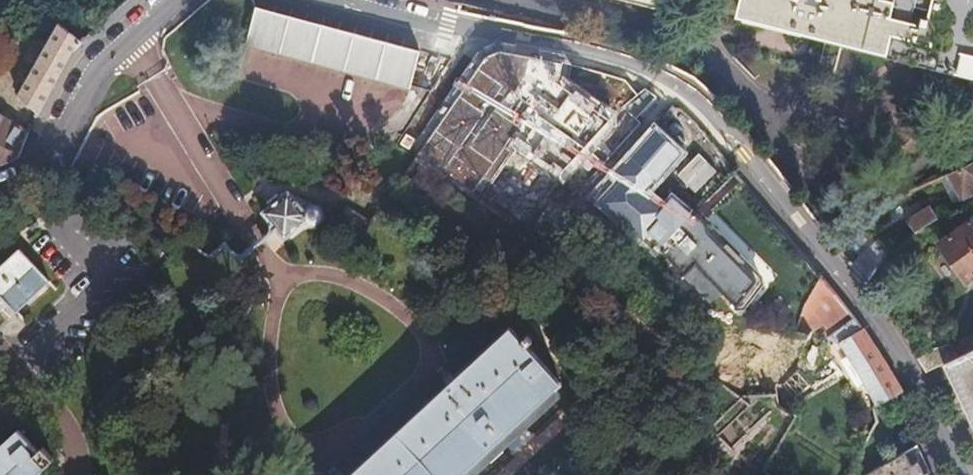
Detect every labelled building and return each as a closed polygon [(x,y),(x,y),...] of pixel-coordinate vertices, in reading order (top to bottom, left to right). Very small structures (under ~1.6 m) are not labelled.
[(55,2),(57,0),(0,0),(0,10),(55,2)] [(741,12),(972,71),(972,0),(744,0),(741,12)] [(256,11),(246,43),(410,87),(420,53),(256,11)] [(72,51),(81,43),(55,24),(16,96),(37,113),(72,51)] [(491,51),(462,93),(473,99),(470,104),(476,107),(480,102),(511,54),(491,51)] [(653,94),(634,82),(604,134),(624,146),(653,94)] [(452,107),(415,158),(434,173),(442,161),(442,153),(460,167),(486,129),(452,107)] [(26,133),(0,119),(0,164),(17,157),(26,133)] [(684,158),(661,134),(628,182),(626,181),(610,203),(662,250),(668,244),(676,251),(698,225),(681,211),(675,218),(655,200),(684,158)] [(434,173),(415,158),(359,238),(450,304),(507,226),(434,173)] [(949,175),(966,197),(972,192),(972,163),(949,175)] [(284,197),(262,221),(265,224),(267,227),(268,231),(268,235),(266,239),(264,242),(275,233),(282,240),(301,225),(305,226),(309,226),(313,225),(316,223),(319,220),(321,216),(321,212),(284,197)] [(902,198),(885,213),(890,219),(907,206),(902,198)] [(926,226),(944,215),(936,204),(911,225),(917,234),(926,226)] [(939,243),(966,278),(972,273),(972,221),(970,218),(939,243)] [(698,225),(676,251),(670,258),(674,261),(694,279),(704,267),(747,307),(769,282),(702,220),(698,225)] [(867,284),(890,250),(881,240),(852,265),(867,284)] [(0,265),(0,309),(7,304),(13,311),(46,281),(17,250),(0,265)] [(845,306),(822,278),(799,326),(818,340),(826,329),(832,341),(857,324),(845,306)] [(553,388),(559,382),(524,345),(529,341),(525,336),(520,340),(507,327),(350,474),(460,474),(553,388)] [(844,362),(869,408),(901,389),(863,333),(835,351),(844,362)] [(927,372),(945,363),(958,356),(951,344),(917,355),(927,372)] [(958,356),(945,363),(958,392),(959,391),(972,423),(972,349),(958,356)] [(460,474),(471,474),(558,393),(553,388),(460,474)] [(58,461),(48,450),(42,454),(20,431),(0,448),(0,474),(42,474),(58,461)] [(932,468),(935,467),(921,442),(861,472),(862,474),(935,474),(932,468)]
